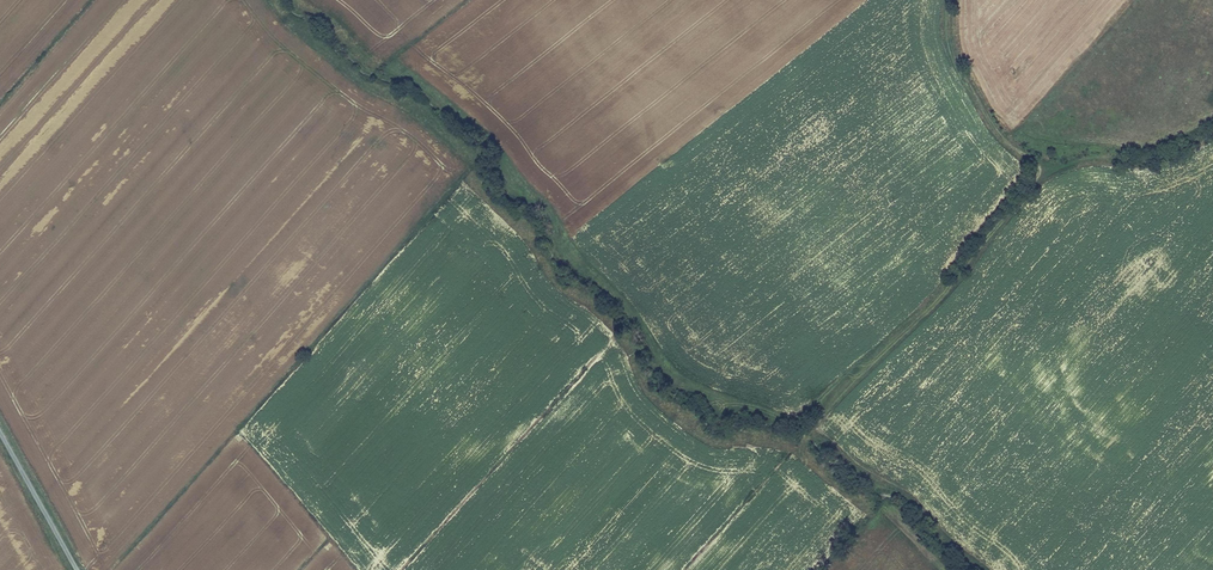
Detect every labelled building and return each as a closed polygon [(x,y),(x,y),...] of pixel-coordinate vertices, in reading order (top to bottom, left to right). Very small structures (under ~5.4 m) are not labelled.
[(719,402),(720,411),(732,410),(732,401),(719,402)]
